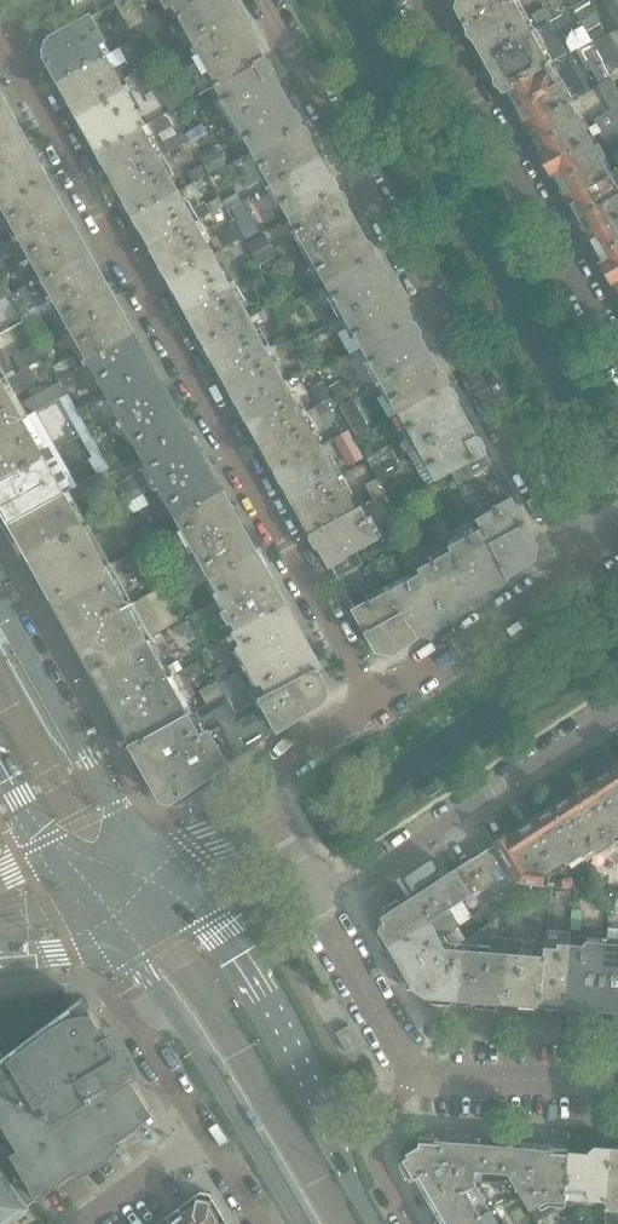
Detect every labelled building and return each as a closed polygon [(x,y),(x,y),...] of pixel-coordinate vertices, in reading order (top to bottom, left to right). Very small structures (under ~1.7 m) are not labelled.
[(141,17),(131,0),(119,0),(115,2),(130,26),(131,29),(138,25),(144,22),(141,17)] [(169,6),(173,4),(179,15),(205,0),(165,0),(169,6)] [(231,0),(205,0),(179,15),(216,82),(263,57),(231,0)] [(514,0),(461,0),(458,10),(467,26),(513,1),(514,0)] [(590,0),(569,0),(575,11),(591,2),(590,0)] [(617,28),(617,0),(602,0),(617,28)] [(548,64),(513,1),(467,26),(503,90),(506,88),(548,64)] [(601,23),(591,6),(576,14),(579,18),(587,32),(601,23)] [(552,20),(546,7),(534,14),(540,27),(552,20)] [(160,25),(152,11),(141,17),(144,22),(138,25),(144,34),(160,25)] [(107,54),(101,44),(105,41),(89,16),(51,37),(46,57),(59,81),(107,54)] [(589,36),(587,32),(579,18),(565,26),(578,49),(579,48),(592,41),(589,36)] [(130,26),(122,31),(129,42),(144,34),(138,25),(131,29),(130,26)] [(606,36),(601,28),(589,36),(592,41),(593,43),(606,36)] [(611,34),(606,36),(593,43),(606,69),(617,62),(617,47),(611,34)] [(606,69),(593,43),(592,41),(579,48),(600,84),(611,78),(606,69)] [(173,62),(191,53),(186,45),(168,54),(173,62)] [(178,72),(196,63),(191,53),(173,62),(178,72)] [(144,122),(107,54),(59,81),(97,149),(142,124),(144,122)] [(300,124),(263,57),(216,82),(213,84),(250,151),(300,124)] [(133,83),(163,68),(158,60),(129,76),(133,83)] [(569,101),(565,92),(568,90),(561,77),(557,80),(548,64),(506,88),(527,125),(569,101)] [(139,94),(168,78),(163,68),(133,83),(139,94)] [(612,78),(600,84),(597,85),(611,109),(593,120),(600,132),(617,122),(617,89),(612,78)] [(590,137),(585,129),(588,127),(581,115),(578,117),(569,101),(527,125),(541,152),(539,153),(544,163),(590,137)] [(28,144),(7,107),(0,111),(0,198),(2,203),(47,178),(28,144)] [(600,132),(599,134),(606,146),(617,139),(617,122),(600,132)] [(173,182),(142,124),(97,149),(133,212),(177,188),(173,182)] [(337,190),(300,124),(250,151),(267,182),(269,184),(287,217),(337,190)] [(190,142),(207,132),(203,125),(186,135),(190,142)] [(189,143),(183,132),(177,135),(172,126),(158,134),(169,153),(189,143)] [(610,174),(601,158),(604,156),(597,144),(594,145),(590,137),(544,163),(550,174),(553,173),(567,198),(610,174)] [(206,174),(201,165),(187,173),(192,182),(206,174)] [(614,182),(610,174),(567,198),(588,236),(617,219),(617,187),(614,182)] [(82,242),(47,178),(2,203),(20,234),(38,267),(82,242)] [(249,195),(263,187),(259,181),(245,189),(249,195)] [(212,251),(196,222),(177,188),(133,212),(168,276),(212,251)] [(374,256),(337,190),(287,217),(325,284),(374,256)] [(224,206),(220,198),(219,197),(206,204),(211,213),(224,206)] [(588,236),(602,261),(600,263),(606,274),(617,267),(617,219),(588,236)] [(4,243),(0,245),(0,262),(12,255),(5,242),(4,243)] [(117,303),(100,273),(82,242),(38,267),(54,296),(38,306),(26,286),(12,293),(29,325),(60,307),(72,328),(117,303)] [(248,316),(229,283),(212,251),(168,276),(205,341),(248,316)] [(305,263),(300,254),(302,253),(301,252),(284,262),(285,263),(289,261),(294,270),(305,263)] [(411,322),(374,256),(325,284),(362,350),(411,322)] [(606,274),(612,283),(614,282),(617,289),(617,267),(606,274)] [(296,300),(291,291),(276,299),(281,308),(296,300)] [(5,292),(0,294),(0,312),(12,305),(5,292)] [(153,367),(134,334),(117,303),(72,328),(78,339),(67,346),(72,356),(53,368),(61,382),(64,387),(79,378),(73,368),(89,359),(108,392),(153,367)] [(337,320),(333,311),(320,318),(324,327),(325,326),(336,321),(337,320)] [(284,381),(248,316),(205,341),(241,405),(284,381)] [(328,331),(339,326),(336,321),(325,326),(328,331)] [(448,389),(411,322),(362,350),(399,416),(448,389)] [(295,334),(292,328),(289,323),(277,330),(283,341),(295,334)] [(39,342),(14,357),(21,370),(29,366),(46,355),(45,353),(41,346),(39,342)] [(313,365),(302,346),(292,351),(303,370),(313,365)] [(21,370),(7,378),(16,392),(37,380),(29,366),(21,370)] [(187,429),(153,367),(108,392),(142,454),(187,429)] [(16,392),(7,378),(3,370),(0,371),(0,428),(21,416),(23,420),(50,405),(68,394),(64,387),(61,382),(16,407),(10,395),(16,392)] [(319,445),(284,381),(241,405),(276,469),(319,445)] [(331,397),(322,381),(308,389),(317,405),(331,397)] [(484,453),(467,422),(448,389),(399,416),(436,481),(460,468),(484,453)] [(314,421),(336,407),(331,397),(317,405),(308,410),(314,421)] [(89,433),(80,417),(62,428),(50,405),(23,420),(21,416),(0,428),(0,511),(6,522),(63,490),(44,457),(89,433)] [(110,432),(121,425),(117,419),(107,425),(110,432)] [(221,490),(204,460),(187,429),(142,454),(149,466),(118,484),(135,515),(143,510),(136,498),(159,485),(176,515),(221,490)] [(98,449),(114,439),(110,432),(94,441),(98,449)] [(374,471),(408,451),(403,443),(393,449),(391,446),(367,459),(374,471)] [(355,509),(337,477),(319,445),(276,469),(312,533),(355,509)] [(367,462),(363,455),(358,447),(346,454),(355,469),(367,462)] [(467,479),(473,476),(491,465),(484,453),(460,468),(467,479)] [(80,504),(117,484),(109,468),(78,486),(72,489),(80,504)] [(384,493),(377,479),(367,485),(374,498),(384,493)] [(100,545),(137,524),(128,507),(119,512),(113,500),(84,516),(86,519),(80,522),(63,490),(6,522),(47,595),(104,564),(86,532),(91,529),(100,545)] [(256,552),(239,521),(221,490),(176,515),(211,577),(256,552)] [(394,510),(384,493),(374,498),(374,499),(370,502),(379,519),(394,510)] [(535,543),(511,500),(479,520),(481,525),(509,574),(531,560),(535,543)] [(380,536),(363,505),(355,509),(312,533),(330,565),(356,550),(380,536)] [(452,537),(443,522),(439,524),(447,539),(452,537)] [(447,539),(439,524),(433,527),(442,543),(447,539)] [(509,574),(481,525),(449,543),(453,548),(419,567),(422,572),(447,616),(509,574)] [(358,568),(364,564),(356,550),(330,565),(345,591),(365,580),(358,568)] [(286,606),(273,582),(256,552),(211,577),(224,600),(209,609),(214,618),(225,612),(237,633),(286,606)] [(134,604),(128,594),(123,598),(104,564),(47,595),(90,672),(146,640),(128,607),(134,604)] [(447,616),(422,572),(388,591),(355,609),(376,647),(396,651),(447,616)] [(319,666),(303,637),(286,606),(237,633),(243,644),(239,651),(247,668),(241,671),(236,663),(215,676),(217,680),(217,681),(225,692),(228,698),(248,686),(257,684),(265,684),(271,694),(320,668),(319,666)] [(188,713),(169,681),(175,678),(169,668),(164,671),(146,640),(90,672),(131,745),(188,713)] [(320,701),(324,684),(319,675),(323,673),(320,668),(271,694),(237,714),(238,715),(255,745),(320,701)] [(225,692),(217,681),(200,691),(206,703),(225,692)] [(225,765),(207,732),(204,734),(200,727),(195,727),(188,713),(131,745),(160,797),(161,796),(172,799),(173,800),(225,765)] [(238,715),(230,719),(226,713),(214,720),(215,723),(211,726),(213,729),(207,732),(225,765),(255,745),(238,715)] [(592,781),(617,823),(617,764),(613,767),(592,781)] [(552,807),(581,852),(582,851),(584,853),(593,846),(596,851),(613,840),(610,836),(617,830),(617,823),(592,781),(580,789),(578,794),(570,799),(569,800),(564,800),(564,799),(552,807)] [(429,798),(441,790),(436,782),(424,790),(429,798)] [(508,834),(494,843),(495,844),(494,844),(522,886),(534,905),(548,907),(549,885),(543,884),(544,872),(564,859),(566,862),(581,852),(552,807),(509,835),(508,834)] [(494,844),(471,860),(486,884),(494,897),(513,884),(517,889),(522,886),(494,844)] [(486,884),(471,860),(455,870),(470,894),(486,884)] [(384,950),(392,950),(405,941),(411,926),(417,928),(432,919),(454,904),(470,894),(455,870),(445,877),(437,873),(417,886),(418,895),(403,904),(396,900),(384,908),(384,916),(381,929),(377,937),(384,950)] [(494,897),(486,884),(470,894),(480,911),(497,901),(494,897)] [(497,901),(480,911),(488,923),(504,913),(497,901)] [(415,989),(420,992),(432,972),(430,969),(434,965),(428,955),(432,953),(427,944),(444,933),(464,921),(454,904),(432,919),(417,928),(411,926),(405,941),(392,950),(401,965),(397,972),(407,989),(415,989)] [(571,909),(569,930),(580,931),(582,910),(571,909)] [(545,942),(541,1006),(541,1005),(543,1006),(545,1010),(555,1010),(558,1007),(564,1007),(568,944),(569,932),(546,930),(545,942)] [(455,998),(471,999),(472,976),(466,975),(466,973),(462,972),(464,949),(464,943),(449,942),(444,933),(427,944),(432,953),(428,955),(434,965),(430,969),(432,972),(420,992),(427,996),(430,1004),(450,1005),(455,998)] [(464,949),(462,972),(466,973),(466,975),(472,976),(471,999),(472,1000),(475,1007),(494,1009),(499,1002),(506,1003),(507,974),(502,974),(505,936),(489,935),(489,945),(464,943),(464,949)] [(505,936),(502,974),(507,974),(506,1003),(513,1003),(517,1011),(536,1012),(541,1006),(545,942),(520,940),(520,937),(505,936)] [(568,944),(564,1007),(566,1007),(569,1012),(576,1012),(580,1008),(600,1010),(605,941),(584,940),(580,945),(568,944)] [(600,1010),(617,1011),(617,942),(605,941),(600,1010)] [(0,1064),(0,1136),(7,1147),(6,1148),(38,1200),(44,1195),(76,1172),(79,1175),(92,1170),(96,1167),(97,1163),(101,1159),(105,1160),(109,1157),(115,1151),(118,1147),(115,1142),(153,1114),(133,1079),(137,1077),(136,1072),(134,1068),(133,1063),(130,1059),(126,1058),(118,1045),(113,1048),(92,1014),(82,1014),(73,1016),(64,1019),(55,1023),(0,1064)] [(349,1054),(362,1047),(350,1027),(337,1034),(349,1054)] [(398,1151),(404,1161),(402,1161),(402,1162),(399,1167),(406,1178),(412,1179),(414,1178),(437,1218),(436,1219),(433,1223),(465,1223),(495,1206),(481,1181),(513,1181),(507,1170),(503,1170),(505,1148),(487,1147),(487,1145),(484,1139),(473,1138),(470,1144),(469,1144),(469,1145),(438,1143),(438,1141),(435,1135),(424,1134),(421,1140),(420,1140),(420,1141),(416,1141),(398,1151)] [(505,1148),(503,1170),(507,1170),(513,1181),(536,1219),(553,1208),(548,1200),(563,1200),(564,1196),(569,1152),(565,1146),(555,1145),(551,1150),(550,1150),(550,1152),(522,1150),(523,1148),(522,1148),(519,1142),(509,1141),(505,1146),(505,1148)] [(12,1219),(18,1220),(25,1215),(26,1209),(28,1208),(27,1207),(36,1200),(36,1201),(38,1200),(6,1148),(0,1152),(0,1223),(6,1223),(12,1219)] [(569,1152),(564,1196),(575,1197),(575,1199),(604,1201),(603,1209),(605,1209),(610,1149),(595,1148),(591,1151),(591,1155),(569,1153),(569,1152)] [(605,1209),(617,1210),(617,1150),(610,1149),(605,1209)] [(210,1194),(200,1192),(157,1223),(227,1223),(210,1194)] [(465,1223),(506,1223),(495,1206),(465,1223)]
